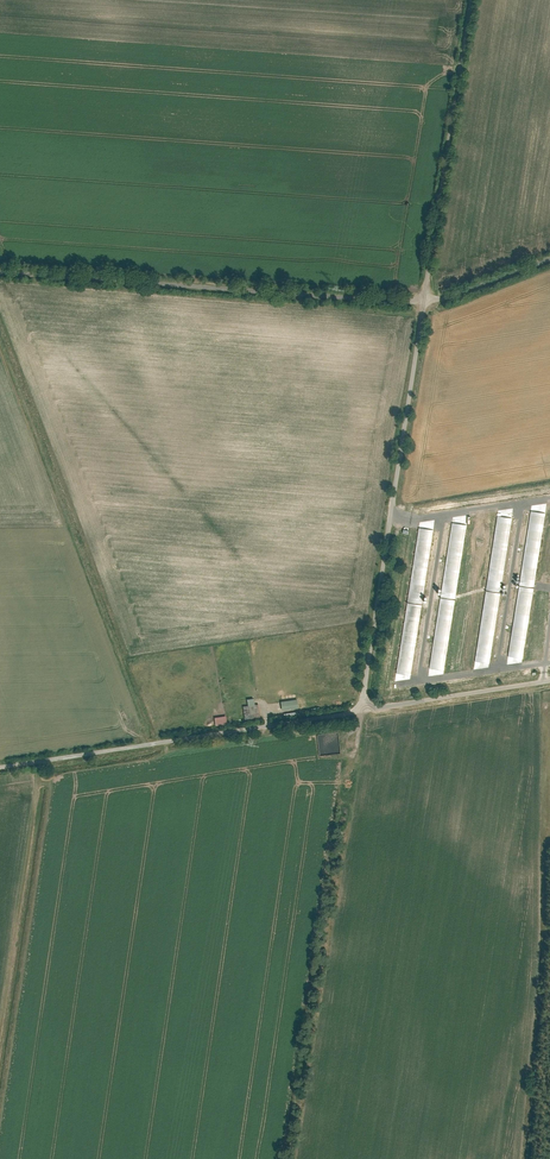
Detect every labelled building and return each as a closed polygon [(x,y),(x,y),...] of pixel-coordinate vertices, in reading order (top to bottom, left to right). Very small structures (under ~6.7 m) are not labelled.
[(545,513),(530,511),(508,656),(523,659),(545,513)] [(512,518),(497,516),(475,662),(490,664),(512,518)] [(467,525),(452,523),(430,669),(445,671),(467,525)] [(433,530),(418,528),(396,674),(411,676),(433,530)] [(253,698),(246,699),(247,705),(242,706),(244,719),(260,716),(258,704),(254,704),(253,698)] [(280,701),(281,710),(298,708),(297,699),(280,701)] [(226,716),(214,717),(215,725),(227,724),(226,716)]
